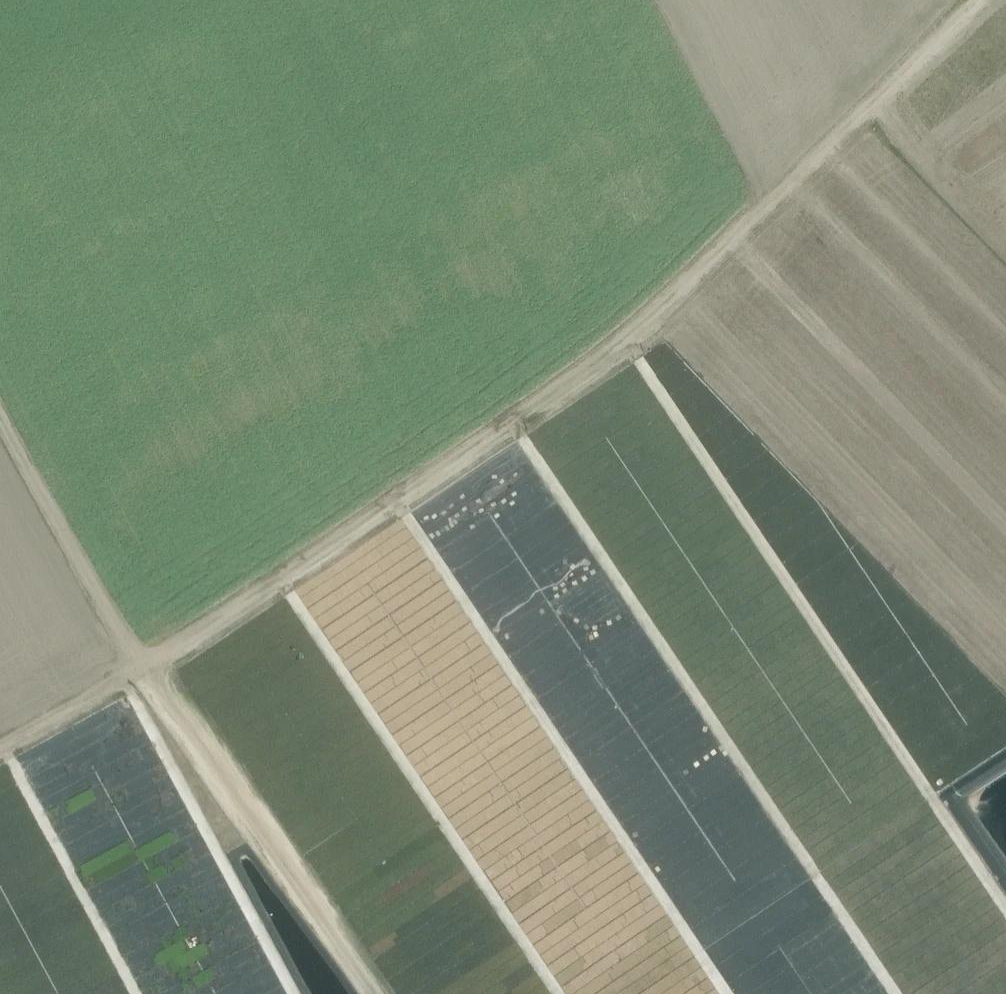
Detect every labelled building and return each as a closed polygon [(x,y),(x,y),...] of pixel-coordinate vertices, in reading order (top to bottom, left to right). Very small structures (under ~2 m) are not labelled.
[(776,903),(791,932),(809,922),(812,928),(832,918),(806,868),(785,878),(780,868),(764,876),(771,890),(761,895),(768,907),(776,903)]
